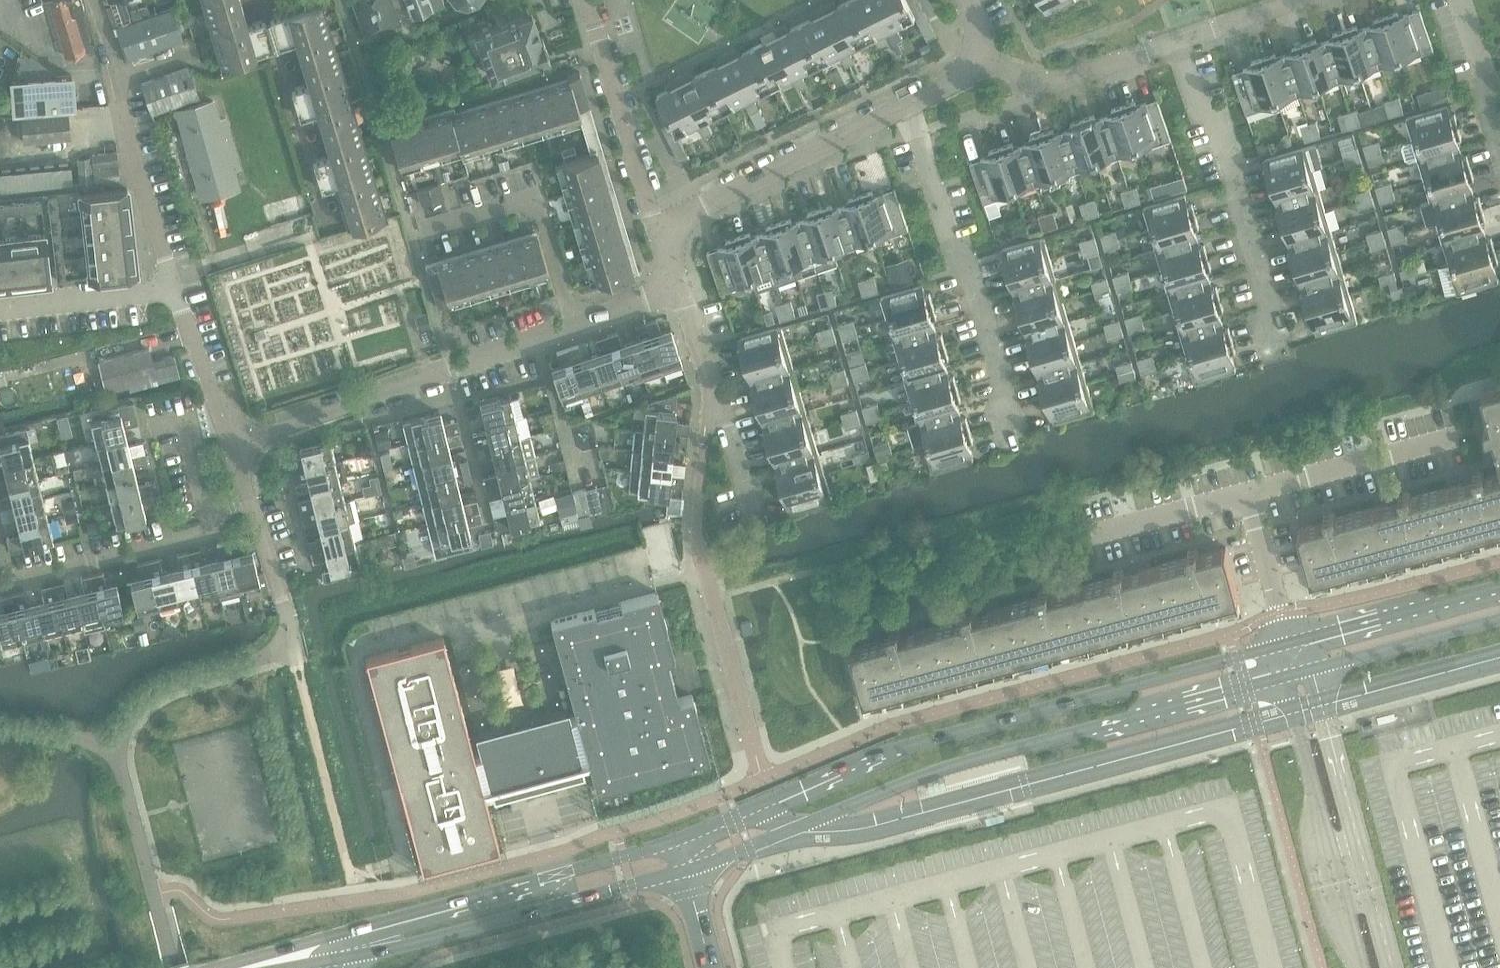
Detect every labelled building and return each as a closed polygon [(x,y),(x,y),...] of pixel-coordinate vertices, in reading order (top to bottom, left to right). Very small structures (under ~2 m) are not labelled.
[(208,15),(241,5),(240,0),(204,0),(208,15)] [(366,36),(401,23),(395,6),(408,1),(408,2),(412,14),(430,8),(445,2),(444,0),(353,0),(366,36)] [(395,6),(401,23),(366,36),(353,0),(366,36),(401,23),(395,7),(408,2),(408,1),(395,6)] [(848,1),(864,32),(868,40),(876,35),(886,30),(891,28),(877,0),(850,0),(848,1)] [(915,16),(916,16),(912,8),(908,0),(877,0),(891,28),(886,30),(890,37),(899,32),(896,26),(906,21),(915,16)] [(919,0),(908,0),(912,8),(921,4),(919,0)] [(1039,4),(1043,2),(1048,10),(1069,0),(1037,0),(1039,4)] [(274,16),(281,40),(296,35),(308,31),(329,25),(322,1),(301,7),(289,11),(287,12),(274,16)] [(499,23),(467,35),(474,53),(481,50),(491,76),(516,67),(531,62),(548,55),(550,55),(543,36),(541,36),(531,11),(530,11),(526,1),(495,12),(499,23)] [(831,2),(822,6),(825,12),(844,51),(839,54),(842,60),(852,55),(849,49),(859,44),(868,40),(864,32),(848,1),(837,6),(834,8),(832,5),(831,2)] [(123,4),(112,8),(119,27),(136,22),(132,10),(131,7),(126,3),(123,4)] [(915,16),(917,19),(926,14),(921,4),(912,8),(916,16),(915,16)] [(247,25),(241,5),(208,15),(215,39),(248,29),(265,24),(263,20),(247,25)] [(812,18),(801,24),(817,55),(820,63),(829,59),(839,54),(844,51),(825,12),(822,6),(813,11),(814,14),(816,17),(812,18)] [(140,8),(132,10),(136,22),(144,19),(140,8)] [(127,58),(184,40),(174,9),(144,19),(136,22),(119,27),(117,28),(120,38),(127,58)] [(1401,61),(1434,50),(1420,9),(1408,13),(1403,15),(1399,16),(1398,13),(1398,11),(1386,15),(1387,20),(1401,59),(1401,61)] [(917,19),(922,29),(931,25),(926,14),(917,19)] [(1371,25),(1367,27),(1380,66),(1381,68),(1401,61),(1401,59),(1387,20),(1386,15),(1373,19),(1374,21),(1375,24),(1371,25)] [(272,48),(265,24),(248,29),(215,39),(223,64),(256,54),(258,53),(257,52),(272,48)] [(783,25),(774,29),(777,36),(797,75),(792,77),(795,83),(805,79),(801,72),(811,67),(820,63),(817,55),(801,24),(790,29),(786,31),(785,28),(783,25)] [(297,40),(303,59),(315,55),(336,49),(329,25),(308,31),(296,35),(281,40),(282,45),(297,40)] [(936,36),(931,25),(922,29),(927,40),(936,36)] [(1357,25),(1345,29),(1346,34),(1360,73),(1360,75),(1381,68),(1380,66),(1367,27),(1362,28),(1358,30),(1357,26),(1357,25)] [(1070,28),(1058,33),(1061,42),(1073,38),(1070,28)] [(765,42),(753,47),(769,79),(773,87),(782,82),(792,77),(797,75),(777,36),(774,29),(765,34),(767,37),(768,40),(765,42)] [(1330,39),(1326,41),(1339,79),(1340,82),(1360,75),(1360,73),(1346,34),(1345,29),(1333,33),(1333,35),(1334,38),(1330,39)] [(890,37),(893,44),(898,54),(903,52),(902,51),(898,41),(902,39),(899,32),(890,37)] [(907,48),(902,39),(898,41),(902,51),(907,48)] [(1316,39),(1304,43),(1305,48),(1319,86),(1320,89),(1340,82),(1339,79),(1326,41),(1321,42),(1318,44),(1316,40),(1316,39)] [(928,43),(920,47),(923,53),(931,49),(928,43)] [(1290,53),(1285,55),(1298,93),(1299,96),(1320,89),(1319,86),(1305,48),(1304,43),(1292,47),(1292,49),(1293,52),(1290,53)] [(735,49),(726,53),(730,59),(749,98),(744,101),(747,107),(757,102),(753,96),(763,91),(773,87),(769,79),(753,47),(742,53),(738,55),(737,52),(735,49)] [(303,59),(310,83),(322,79),(343,73),(336,49),(315,55),(303,59)] [(717,65),(706,71),(721,102),(725,110),(734,105),(744,101),(749,98),(730,59),(726,53),(718,57),(719,61),(720,63),(717,65)] [(1275,53),(1263,57),(1264,62),(1278,100),(1279,103),(1299,96),(1298,93),(1285,55),(1280,56),(1277,58),(1276,54),(1275,53)] [(846,67),(850,65),(855,62),(852,55),(842,60),(846,67)] [(1232,73),(1246,114),(1279,103),(1278,100),(1264,62),(1263,57),(1251,61),(1251,63),(1252,66),(1249,67),(1243,69),(1232,73)] [(860,72),(855,62),(850,65),(855,75),(860,72)] [(153,114),(199,99),(189,68),(142,84),(153,114)] [(571,81),(511,98),(518,121),(522,134),(579,116),(577,110),(579,110),(591,106),(580,71),(569,75),(571,81)] [(688,72),(679,76),(682,82),(701,122),(697,124),(700,130),(709,126),(706,119),(716,115),(725,110),(721,102),(706,71),(694,76),(691,78),(689,75),(688,72)] [(52,73),(9,76),(12,112),(76,107),(74,72),(52,73)] [(295,87),(303,112),(317,107),(329,104),(351,97),(343,73),(322,79),(310,83),(295,87)] [(657,94),(662,105),(668,116),(673,126),(677,134),(685,130),(697,124),(701,122),(682,82),(679,76),(670,81),(672,84),(673,87),(670,88),(657,94)] [(808,86),(805,79),(795,83),(799,90),(808,86)] [(1432,90),(1417,95),(1421,107),(1436,103),(1432,90)] [(319,112),(324,131),(337,128),(358,121),(351,97),(329,104),(317,107),(303,112),(304,116),(319,112)] [(1399,97),(1392,99),(1396,114),(1404,112),(1399,97)] [(461,151),(522,134),(518,121),(511,98),(452,116),(451,116),(456,134),(458,139),(460,147),(461,151)] [(1159,144),(1171,139),(1157,98),(1145,103),(1140,104),(1137,105),(1136,102),(1135,101),(1123,105),(1125,109),(1139,150),(1159,144)] [(1389,116),(1396,114),(1392,99),(1384,101),(1389,116)] [(189,129),(183,131),(196,179),(203,177),(208,197),(237,189),(228,154),(233,152),(228,135),(223,136),(213,101),(183,109),(189,129)] [(760,109),(757,102),(747,107),(751,114),(755,112),(760,109)] [(654,109),(659,120),(668,116),(662,105),(654,109)] [(1109,115),(1104,116),(1118,157),(1139,150),(1125,109),(1123,105),(1111,109),(1112,110),(1113,114),(1109,115)] [(1406,117),(1412,139),(1454,127),(1458,125),(1455,113),(1450,114),(1448,105),(1406,117)] [(579,110),(577,110),(579,116),(592,113),(591,106),(579,110)] [(760,109),(755,112),(762,125),(766,122),(760,109)] [(1358,109),(1350,111),(1350,112),(1355,126),(1362,124),(1358,109)] [(25,142),(71,137),(69,112),(23,117),(25,142)] [(400,165),(460,147),(458,139),(456,134),(451,116),(452,116),(451,112),(390,130),(396,152),(400,165)] [(1355,126),(1350,112),(1339,116),(1343,131),(1355,128),(1355,126)] [(592,113),(579,116),(581,123),(594,119),(592,113)] [(1094,115),(1082,119),(1084,123),(1098,164),(1118,157),(1104,116),(1100,118),(1096,119),(1095,116),(1094,115)] [(659,120),(664,130),(673,126),(668,116),(659,120)] [(594,119),(581,123),(583,129),(596,125),(594,119)] [(1068,129),(1063,130),(1077,171),(1098,164),(1084,123),(1082,119),(1070,123),(1071,124),(1072,127),(1068,129)] [(324,131),(331,155),(344,152),(365,145),(358,121),(337,128),(324,131)] [(1316,121),(1309,123),(1313,139),(1321,136),(1316,121)] [(1305,141),(1313,139),(1309,123),(1301,125),(1305,141)] [(596,125),(583,129),(585,136),(598,132),(596,125)] [(1462,138),(1458,125),(1454,127),(1412,139),(1419,160),(1460,147),(1457,139),(1462,138)] [(664,130),(669,141),(678,136),(677,134),(673,126),(664,130)] [(713,133),(709,126),(700,130),(703,137),(713,133)] [(1054,129),(1041,133),(1043,137),(1057,178),(1077,171),(1063,130),(1059,132),(1055,133),(1054,130),(1054,129)] [(598,132),(585,136),(587,142),(600,138),(598,132)] [(1027,143),(1023,144),(1036,185),(1057,178),(1043,137),(1041,133),(1029,137),(1030,138),(1031,141),(1027,143)] [(669,141),(675,151),(684,147),(678,136),(669,141)] [(600,138),(587,142),(589,150),(596,148),(602,146),(600,138)] [(1363,145),(1365,153),(1381,148),(1378,140),(1363,145)] [(1013,142),(1001,147),(1002,151),(1016,192),(1036,185),(1023,144),(1018,146),(1014,147),(1013,144),(1013,142)] [(1263,142),(1257,144),(1260,154),(1266,153),(1269,151),(1269,145),(1263,142)] [(317,160),(325,184),(339,179),(351,176),(372,169),(365,145),(344,152),(331,155),(332,156),(317,160)] [(573,147),(562,150),(565,159),(576,156),(573,147)] [(689,158),(684,147),(675,151),(680,162),(689,158)] [(995,199),(1016,192),(1002,151),(1001,147),(988,151),(989,152),(990,155),(986,156),(981,158),(969,162),(984,203),(995,199)] [(1263,169),(1267,182),(1271,180),(1311,169),(1313,168),(1306,147),(1305,147),(1265,159),(1267,164),(1268,168),(1265,169),(1263,169)] [(1342,151),(1345,159),(1360,154),(1358,147),(1342,151)] [(1462,156),(1460,147),(1419,160),(1425,180),(1466,168),(1471,167),(1467,154),(1462,156)] [(1385,161),(1383,156),(1381,148),(1365,153),(1369,165),(1385,161)] [(93,154),(94,167),(119,165),(118,151),(93,154)] [(603,151),(598,152),(617,216),(634,272),(639,271),(603,151)] [(563,163),(582,226),(605,220),(617,216),(598,152),(586,156),(563,163)] [(1362,162),(1360,154),(1345,159),(1347,166),(1362,162)] [(82,183),(94,182),(92,156),(79,157),(82,183)] [(508,160),(498,163),(501,171),(510,168),(508,160)] [(2,190),(2,192),(74,184),(72,164),(0,172),(0,169),(0,191),(2,190)] [(121,179),(119,165),(94,167),(96,181),(121,179)] [(554,166),(545,169),(547,177),(557,174),(554,166)] [(1474,179),(1471,167),(1466,168),(1425,180),(1431,201),(1472,189),(1470,180),(1474,179)] [(1276,196),(1277,201),(1317,189),(1319,189),(1313,168),(1311,169),(1271,180),(1267,182),(1270,194),(1272,193),(1275,192),(1276,196)] [(340,183),(346,203),(358,200),(379,193),(372,169),(351,176),(339,179),(325,184),(326,188),(340,183)] [(1375,186),(1378,194),(1393,190),(1391,182),(1375,186)] [(429,186),(431,194),(442,190),(440,183),(429,186)] [(1151,186),(1155,198),(1165,195),(1162,183),(1151,186)] [(418,190),(420,197),(431,194),(429,186),(418,190)] [(1137,186),(1129,188),(1134,204),(1141,202),(1137,186)] [(896,234),(908,230),(895,188),(882,193),(878,194),(874,196),(873,192),(873,191),(861,195),(862,200),(876,241),(896,234)] [(1126,206),(1134,204),(1129,188),(1121,191),(1126,206)] [(1354,193),(1357,200),(1372,196),(1370,188),(1354,193)] [(130,210),(129,205),(130,205),(129,202),(127,189),(80,194),(82,216),(130,210)] [(1275,211),(1279,223),(1283,222),(1323,210),(1325,210),(1319,189),(1317,189),(1277,201),(1279,206),(1280,209),(1277,210),(1275,211)] [(1475,197),(1472,189),(1431,201),(1431,202),(1421,205),(1426,225),(1437,222),(1478,209),(1483,208),(1479,196),(1475,197)] [(433,201),(444,198),(442,190),(431,194),(433,201)] [(1395,197),(1393,190),(1378,194),(1380,202),(1395,197)] [(386,218),(379,193),(358,200),(346,203),(353,227),(365,224),(386,218)] [(431,194),(420,197),(423,204),(433,201),(431,194)] [(846,205),(842,207),(856,248),(876,241),(862,200),(861,195),(848,199),(849,201),(850,204),(846,205)] [(1144,207),(1150,228),(1191,216),(1196,215),(1192,203),(1188,204),(1185,195),(1144,207)] [(1372,196),(1357,200),(1359,208),(1374,203),(1372,196)] [(58,208),(57,198),(48,199),(49,209),(58,208)] [(1095,199),(1087,201),(1092,216),(1100,214),(1095,199)] [(1084,218),(1092,216),(1087,201),(1080,203),(1084,218)] [(40,202),(30,203),(31,212),(41,211),(40,202)] [(30,203),(20,204),(21,214),(31,212),(30,203)] [(20,204),(10,205),(11,215),(21,214),(20,204)] [(0,207),(0,212),(0,216),(11,215),(10,205),(0,207)] [(832,205),(820,209),(821,214),(835,255),(856,248),(842,207),(837,208),(833,209),(832,206),(832,205)] [(59,218),(58,208),(49,209),(50,219),(59,218)] [(1487,220),(1483,208),(1478,209),(1437,222),(1443,242),(1484,230),(1482,222),(1487,220)] [(805,219),(801,221),(814,262),(818,272),(838,266),(835,255),(821,214),(820,209),(808,213),(808,215),(809,218),(805,219)] [(132,230),(131,218),(131,215),(130,215),(130,210),(82,216),(85,236),(132,230)] [(1288,238),(1290,242),(1329,231),(1331,230),(1325,210),(1323,210),(1283,222),(1279,223),(1283,235),(1284,235),(1287,234),(1288,238)] [(1054,211),(1046,213),(1050,228),(1058,226),(1054,211)] [(1043,231),(1050,228),(1046,213),(1038,215),(1043,231)] [(1200,227),(1196,215),(1191,216),(1150,228),(1156,249),(1197,237),(1195,229),(1200,227)] [(634,272),(617,216),(605,220),(582,226),(599,283),(607,280),(616,277),(621,276),(625,275),(634,272)] [(60,228),(59,218),(50,219),(51,229),(60,228)] [(791,219),(779,223),(780,228),(794,269),(797,279),(818,272),(814,262),(801,221),(797,222),(793,224),(792,220),(791,219)] [(765,233),(760,235),(774,276),(794,269),(780,228),(779,223),(767,227),(767,229),(768,232),(765,233)] [(1019,227),(1011,229),(1014,239),(1029,234),(1025,223),(1019,225),(1019,227)] [(1388,228),(1390,235),(1405,231),(1403,223),(1388,228)] [(61,238),(60,228),(51,229),(52,239),(61,238)] [(1101,235),(1103,242),(1118,238),(1127,235),(1124,228),(1101,235)] [(1367,234),(1369,242),(1384,237),(1382,229),(1367,234)] [(134,251),(134,246),(134,242),(133,243),(132,230),(85,236),(87,256),(134,251)] [(1287,252),(1291,264),(1296,263),(1335,252),(1337,251),(1331,230),(1329,231),(1290,242),(1291,247),(1292,251),(1289,252),(1287,252)] [(1487,239),(1484,230),(1443,242),(1449,263),(1490,251),(1495,250),(1492,237),(1487,239)] [(1407,239),(1405,231),(1390,235),(1392,243),(1407,239)] [(750,233),(738,237),(740,242),(754,283),(774,276),(760,235),(755,236),(752,237),(751,234),(750,233)] [(45,234),(23,237),(29,284),(33,284),(37,284),(37,283),(50,282),(45,234)] [(440,264),(428,267),(433,284),(445,280),(448,288),(450,296),(451,300),(549,271),(546,259),(539,235),(440,264)] [(1000,259),(1004,271),(1009,270),(1050,258),(1044,236),(1002,249),(1005,258),(1000,259)] [(1080,241),(1082,248),(1097,244),(1095,236),(1080,241)] [(23,237),(3,239),(8,287),(20,285),(20,286),(24,285),(29,284),(23,237)] [(707,253),(721,294),(734,289),(754,283),(740,242),(738,237),(726,241),(726,242),(727,246),(724,247),(720,248),(707,253)] [(1200,245),(1197,237),(1156,249),(1162,270),(1203,258),(1208,256),(1204,244),(1200,245)] [(1384,237),(1369,242),(1371,249),(1386,245),(1384,237)] [(63,249),(61,238),(52,239),(53,250),(63,249)] [(1121,245),(1118,238),(1103,242),(1105,250),(1121,245)] [(0,239),(0,287),(8,287),(3,239),(0,239)] [(1097,244),(1082,248),(1084,256),(1099,252),(1097,244)] [(64,259),(63,249),(53,250),(54,260),(64,259)] [(1499,262),(1495,250),(1490,251),(1449,263),(1455,283),(1457,292),(1499,280),(1496,271),(1494,263),(1499,262)] [(137,272),(135,259),(136,259),(135,255),(135,256),(134,251),(87,256),(89,278),(137,272)] [(1300,279),(1302,284),(1341,272),(1343,272),(1337,251),(1335,252),(1296,263),(1291,264),(1295,277),(1296,276),(1299,275),(1300,279)] [(1212,269),(1208,256),(1203,258),(1162,270),(1168,291),(1210,278),(1207,270),(1212,269)] [(1012,282),(1015,291),(1056,279),(1050,258),(1009,270),(1004,271),(1008,284),(1012,282)] [(65,269),(64,259),(54,260),(56,270),(65,269)] [(909,265),(887,272),(892,288),(914,281),(909,265)] [(1415,265),(1400,269),(1402,277),(1418,272),(1415,265)] [(66,280),(65,269),(56,270),(57,281),(66,280)] [(1394,271),(1379,275),(1381,283),(1396,279),(1394,271)] [(634,272),(625,275),(627,282),(636,280),(634,272)] [(1113,276),(1115,284),(1130,279),(1128,272),(1113,276)] [(1300,294),(1303,306),(1308,305),(1347,293),(1349,292),(1343,272),(1341,272),(1302,284),(1303,289),(1304,292),(1301,293),(1300,294)] [(621,276),(616,277),(618,285),(627,282),(625,275),(621,276)] [(616,277),(607,280),(610,288),(618,285),(616,277)] [(874,277),(866,279),(871,294),(879,292),(874,277)] [(1092,282),(1094,290),(1109,285),(1107,278),(1092,282)] [(1212,287),(1210,278),(1168,291),(1174,311),(1216,299),(1220,298),(1217,286),(1212,287)] [(863,297),(871,294),(866,279),(859,281),(863,297)] [(1013,301),(1016,313),(1021,311),(1062,299),(1056,279),(1015,291),(1017,299),(1013,301)] [(1133,287),(1130,279),(1115,284),(1117,291),(1133,287)] [(445,280),(433,284),(435,292),(448,288),(445,280)] [(607,280),(599,283),(601,290),(610,288),(607,280)] [(1404,298),(1401,287),(1398,288),(1396,281),(1389,282),(1393,301),(1404,298)] [(1418,297),(1414,283),(1402,287),(1406,301),(1418,297)] [(881,297),(887,319),(929,307),(933,305),(930,293),(925,295),(922,285),(881,297)] [(1112,293),(1109,285),(1094,290),(1096,298),(1112,293)] [(448,288),(435,292),(438,299),(450,296),(448,288)] [(833,289),(825,291),(829,307),(837,304),(833,289)] [(822,309),(829,307),(825,291),(817,293),(822,309)] [(1358,321),(1349,292),(1347,293),(1308,305),(1303,306),(1307,318),(1308,318),(1311,317),(1313,321),(1314,324),(1316,333),(1358,321)] [(450,296),(438,299),(440,307),(452,303),(451,300),(450,296)] [(1224,310),(1220,298),(1216,299),(1174,311),(1180,332),(1222,320),(1219,311),(1224,310)] [(1025,324),(1027,332),(1068,320),(1062,299),(1021,311),(1016,313),(1020,325),(1025,324)] [(791,301),(783,303),(788,319),(796,316),(791,301)] [(780,321),(788,319),(783,303),(776,306),(780,321)] [(937,318),(933,305),(929,307),(887,319),(893,340),(935,328),(932,319),(937,318)] [(429,313),(416,317),(419,331),(433,327),(429,313)] [(1127,325),(1143,321),(1140,313),(1125,317),(1127,325)] [(657,319),(648,323),(650,329),(659,326),(657,319)] [(1104,324),(1106,331),(1122,327),(1119,319),(1104,324)] [(838,325),(840,333),(856,328),(853,320),(838,325)] [(1025,342),(1029,354),(1033,353),(1075,341),(1068,320),(1027,332),(1030,341),(1025,342)] [(1224,328),(1222,320),(1180,332),(1186,353),(1228,341),(1232,339),(1229,327),(1224,328)] [(1145,328),(1143,321),(1127,325),(1130,333),(1145,328)] [(648,330),(650,329),(648,323),(636,327),(638,333),(648,330)] [(671,330),(662,333),(659,326),(650,329),(648,330),(650,337),(656,355),(663,373),(683,366),(680,359),(681,358),(677,347),(671,330)] [(738,349),(742,362),(746,360),(788,348),(782,327),(740,339),(743,348),(738,349)] [(817,331),(819,339),(835,335),(832,327),(817,331)] [(1122,327),(1106,331),(1108,339),(1124,335),(1122,327)] [(858,336),(856,328),(840,333),(843,340),(858,336)] [(937,336),(935,328),(893,340),(899,360),(941,348),(945,347),(942,335),(937,336)] [(618,333),(609,336),(611,342),(620,340),(620,339),(618,333)] [(837,342),(835,335),(819,339),(815,340),(817,347),(821,346),(822,347),(837,342)] [(609,343),(611,342),(609,336),(597,340),(599,346),(609,343)] [(644,380),(663,373),(656,355),(650,337),(633,343),(639,361),(642,372),(641,372),(644,380)] [(1236,352),(1232,339),(1228,341),(1186,353),(1192,372),(1195,382),(1236,370),(1233,360),(1231,353),(1236,352)] [(624,378),(641,372),(637,361),(631,344),(622,346),(620,340),(611,342),(609,343),(611,350),(617,368),(624,389),(628,388),(624,378)] [(1037,365),(1039,374),(1081,361),(1075,341),(1033,353),(1029,354),(1032,367),(1037,365)] [(602,386),(618,380),(622,390),(624,389),(617,368),(611,350),(609,343),(599,346),(598,347),(601,354),(592,357),(598,374),(602,386)] [(579,346),(570,349),(572,356),(581,353),(582,352),(579,346)] [(949,359),(945,347),(941,348),(899,360),(905,381),(947,369),(944,360),(949,359)] [(794,369),(788,348),(746,360),(742,362),(745,374),(750,373),(752,381),(794,369)] [(99,363),(101,373),(106,391),(154,378),(156,384),(175,379),(178,378),(172,355),(152,360),(150,349),(99,363)] [(570,357),(572,356),(570,349),(558,353),(560,360),(570,357)] [(592,357),(583,360),(581,353),(572,356),(570,357),(572,364),(578,381),(582,392),(602,386),(598,374),(592,357)] [(1137,359),(1139,367),(1155,362),(1153,354),(1137,359)] [(564,398),(582,392),(578,381),(572,364),(570,357),(560,360),(559,360),(561,367),(554,370),(560,387),(564,398)] [(1037,383),(1041,396),(1045,394),(1087,382),(1081,361),(1039,374),(1042,382),(1037,383)] [(1118,373),(1134,368),(1131,361),(1116,365),(1118,373)] [(850,366),(853,374),(868,370),(866,362),(855,365),(850,366)] [(1157,370),(1155,362),(1139,367),(1142,374),(1157,370)] [(829,373),(832,380),(847,376),(845,368),(829,373)] [(750,391),(754,403),(758,402),(800,390),(794,369),(752,381),(755,389),(750,391)] [(949,377),(947,369),(905,381),(911,402),(953,390),(958,388),(954,376),(949,377)] [(870,377),(868,370),(853,374),(855,382),(870,377)] [(1121,381),(1135,377),(1133,370),(1119,374),(1121,381)] [(849,384),(847,376),(832,380),(834,388),(849,384)] [(1093,401),(1087,382),(1045,394),(1041,396),(1044,408),(1049,407),(1051,413),(1054,423),(1095,411),(1093,401)] [(1481,391),(1490,424),(1487,424),(1486,425),(1485,425),(1485,426),(1484,427),(1484,428),(1484,429),(1486,437),(1493,435),(1499,460),(1499,386),(1481,391)] [(961,401),(958,388),(953,390),(911,402),(918,423),(959,410),(957,402),(961,401)] [(762,414),(765,423),(806,410),(800,390),(758,402),(754,403),(758,415),(762,414)] [(646,408),(644,428),(654,429),(674,431),(681,432),(682,421),(675,421),(676,410),(675,410),(677,393),(659,399),(646,403),(646,408)] [(586,395),(579,398),(582,407),(589,404),(586,395)] [(498,399),(481,404),(486,424),(503,420),(524,415),(519,398),(511,400),(511,396),(498,399)] [(103,420),(91,423),(96,443),(108,441),(126,436),(124,428),(131,426),(128,414),(135,412),(132,403),(106,409),(108,418),(103,420)] [(862,408),(865,415),(880,411),(878,403),(862,408)] [(589,404),(582,407),(585,416),(592,414),(589,404)] [(476,417),(473,405),(466,407),(469,419),(476,417)] [(841,414),(844,422),(859,417),(857,409),(841,414)] [(762,432),(766,445),(770,443),(812,431),(806,410),(765,423),(767,431),(762,432)] [(962,419),(959,410),(918,423),(907,426),(913,446),(924,443),(965,431),(970,430),(966,417),(962,419)] [(882,419),(880,411),(865,415),(867,423),(882,419)] [(135,412),(128,414),(131,426),(138,424),(135,412)] [(412,420),(404,422),(409,443),(428,438),(446,434),(453,432),(451,421),(444,423),(441,413),(423,418),(412,420)] [(556,429),(552,413),(541,415),(544,431),(556,429)] [(68,415),(57,418),(60,428),(70,425),(68,415)] [(487,431),(480,432),(484,446),(491,444),(508,440),(529,435),(524,415),(503,420),(486,424),(487,431)] [(861,425),(859,417),(844,422),(846,429),(861,425)] [(457,420),(451,421),(453,432),(460,430),(457,420)] [(682,421),(681,432),(689,433),(690,422),(682,421)] [(0,454),(0,468),(4,467),(23,462),(34,459),(28,438),(25,427),(0,434),(0,451),(1,454),(0,454)] [(644,428),(644,430),(635,429),(634,449),(652,450),(672,452),(674,431),(654,429),(644,428)] [(387,430),(375,433),(380,450),(391,447),(387,430)] [(460,430),(453,432),(456,443),(463,442),(460,430)] [(973,442),(970,430),(965,431),(924,443),(929,463),(932,472),(974,460),(971,451),(969,443),(973,442)] [(774,455),(777,464),(818,452),(812,431),(770,443),(766,445),(770,457),(774,455)] [(428,438),(409,443),(414,463),(433,458),(452,454),(449,445),(456,443),(453,432),(446,434),(428,438)] [(480,432),(473,434),(476,448),(484,446),(480,432)] [(688,444),(689,433),(681,432),(680,444),(688,444)] [(303,458),(297,460),(299,470),(305,468),(323,464),(335,461),(331,444),(338,442),(336,434),(327,437),(327,441),(318,443),(300,447),(303,458)] [(491,444),(484,446),(486,457),(494,455),(496,465),(514,460),(534,456),(529,435),(508,440),(491,444)] [(108,441),(96,443),(101,464),(113,461),(131,457),(138,455),(135,443),(128,445),(126,436),(108,441)] [(142,441),(135,443),(138,455),(145,453),(142,441)] [(892,453),(890,445),(889,441),(874,446),(877,457),(878,457),(888,454),(892,453)] [(484,446),(476,448),(479,457),(479,459),(486,457),(484,446)] [(606,459),(609,455),(609,450),(600,448),(602,459),(606,459)] [(74,449),(65,451),(67,461),(76,459),(74,449)] [(634,449),(632,469),(651,471),(671,473),(677,473),(678,464),(671,463),(672,452),(652,450),(634,449)] [(871,459),(869,451),(854,456),(856,463),(871,459)] [(775,474),(778,486),(783,485),(824,473),(818,452),(777,464),(779,472),(775,474)] [(145,453),(138,455),(140,465),(147,463),(145,453)] [(392,469),(389,453),(381,454),(384,471),(392,469)] [(433,458),(414,463),(419,483),(438,478),(457,474),(458,473),(457,465),(455,466),(452,454),(433,458)] [(888,454),(878,457),(879,463),(889,460),(888,454)] [(113,461),(101,464),(106,484),(118,481),(136,477),(133,467),(140,465),(138,455),(131,457),(113,461)] [(498,473),(491,475),(494,487),(501,485),(519,481),(531,478),(531,477),(538,475),(534,456),(514,460),(496,465),(498,473)] [(0,468),(0,478),(6,477),(9,486),(27,482),(38,479),(34,459),(23,462),(4,467),(0,468)] [(305,468),(299,470),(302,481),(308,479),(310,488),(327,484),(340,481),(341,481),(347,479),(342,459),(335,461),(323,464),(305,468)] [(289,462),(292,471),(299,470),(297,460),(289,462)] [(565,460),(555,463),(557,470),(566,468),(565,460)] [(459,462),(461,472),(469,471),(467,461),(459,462)] [(875,462),(867,465),(871,480),(880,478),(875,462)] [(678,464),(677,473),(685,474),(686,463),(678,463),(678,464)] [(83,474),(82,469),(74,471),(75,479),(81,477),(83,474)] [(669,494),(669,487),(676,487),(684,488),(684,485),(676,485),(677,473),(671,473),(651,471),(632,469),(630,490),(638,490),(638,491),(643,492),(642,496),(646,500),(655,501),(659,498),(668,499),(669,494)] [(302,481),(299,470),(292,471),(294,483),(302,481)] [(472,482),(469,471),(461,472),(464,484),(472,482)] [(1474,481),(1448,488),(1461,538),(1465,554),(1480,550),(1476,533),(1499,527),(1499,474),(1485,478),(1484,475),(1484,474),(1483,473),(1482,472),(1481,472),(1480,472),(1473,474),(1474,481)] [(684,485),(685,474),(677,473),(676,485),(684,485)] [(830,492),(824,473),(783,485),(778,486),(782,498),(786,497),(788,504),(791,513),(833,501),(830,492)] [(438,478),(419,483),(424,503),(443,499),(462,494),(457,474),(438,478)] [(372,493),(381,491),(377,475),(368,477),(372,493)] [(491,475),(484,477),(487,488),(494,487),(491,475)] [(118,481),(106,484),(111,504),(123,501),(141,497),(148,495),(145,483),(138,485),(136,477),(118,481)] [(501,485),(494,487),(497,497),(504,495),(506,505),(524,500),(536,497),(531,478),(519,481),(501,485)] [(11,495),(4,496),(7,508),(13,506),(32,502),(43,499),(38,479),(27,482),(9,486),(11,495)] [(151,481),(145,483),(148,495),(154,494),(151,481)] [(313,498),(307,499),(309,510),(315,509),(332,504),(345,501),(341,481),(340,481),(327,484),(310,488),(313,498)] [(608,483),(597,486),(603,509),(614,506),(608,483)] [(597,486),(585,489),(591,512),(603,509),(597,486)] [(494,487),(487,488),(489,499),(497,497),(494,487)] [(1406,492),(1399,494),(1400,500),(1375,507),(1386,558),(1390,574),(1406,570),(1402,553),(1461,538),(1448,488),(1411,498),(1410,494),(1410,493),(1409,493),(1408,492),(1407,492),(1406,492)] [(579,515),(591,512),(585,489),(574,492),(579,515)] [(154,494),(148,495),(150,505),(157,503),(154,494)] [(443,499),(424,503),(429,523),(448,518),(466,514),(473,512),(470,501),(464,503),(462,494),(443,499)] [(572,494),(556,498),(560,514),(576,511),(572,494)] [(123,501),(111,504),(116,524),(128,521),(145,517),(143,507),(150,505),(148,495),(141,497),(123,501)] [(508,513),(501,514),(504,527),(511,525),(529,521),(541,517),(536,497),(524,500),(506,505),(508,513)] [(13,506),(7,508),(9,519),(16,518),(18,527),(37,522),(48,519),(43,499),(32,502),(13,506)] [(299,501),(302,512),(309,510),(307,499),(299,501)] [(315,509),(309,510),(312,521),(318,520),(320,529),(337,525),(350,521),(359,519),(354,499),(345,501),(332,504),(315,509)] [(64,515),(76,512),(73,500),(61,503),(64,515)] [(478,500),(470,501),(473,512),(480,510),(478,500)] [(1325,521),(1298,528),(1316,594),(1331,590),(1327,574),(1386,558),(1375,507),(1336,518),(1335,515),(1335,514),(1334,513),(1332,512),(1331,512),(1323,514),(1325,521)] [(0,510),(0,511),(2,521),(9,519),(7,508),(0,510)] [(394,518),(402,516),(400,508),(392,510),(394,518)] [(312,521),(309,510),(302,512),(304,523),(312,521)] [(480,510),(473,512),(476,523),(483,521),(480,510)] [(448,518),(429,523),(437,555),(475,547),(472,535),(469,525),(476,523),(473,512),(466,514),(448,518)] [(66,524),(78,521),(77,513),(64,515),(66,524)] [(501,514),(494,516),(497,528),(504,527),(501,514)] [(20,535),(13,536),(16,547),(23,545),(23,547),(42,542),(53,540),(52,536),(55,535),(52,521),(48,522),(48,519),(37,522),(18,527),(20,535)] [(97,521),(86,524),(89,535),(99,532),(97,521)] [(323,538),(317,539),(319,550),(325,549),(342,544),(355,541),(350,521),(337,525),(320,529),(323,538)] [(397,532),(396,532),(398,540),(406,538),(404,530),(397,532)] [(486,531),(478,533),(481,545),(493,542),(490,530),(486,531)] [(397,545),(394,532),(385,535),(387,547),(397,545)] [(13,536),(6,538),(9,549),(16,547),(13,536)] [(317,539),(309,541),(312,552),(319,550),(317,539)] [(239,540),(228,543),(229,543),(230,549),(240,547),(239,541),(239,540)] [(361,562),(355,541),(342,544),(325,549),(319,550),(322,561),(328,559),(330,570),(323,571),(325,581),(349,576),(361,573),(359,563),(361,562)] [(228,543),(216,546),(218,552),(230,549),(229,543),(228,543)] [(240,547),(230,549),(232,557),(235,572),(239,586),(260,581),(263,595),(270,594),(265,572),(259,574),(257,567),(253,552),(242,554),(240,547)] [(1188,558),(1152,568),(1165,617),(1224,601),(1228,618),(1244,614),(1239,597),(1226,548),(1199,555),(1197,548),(1190,550),(1189,550),(1188,551),(1187,553),(1187,554),(1188,558)] [(200,549),(188,552),(188,553),(190,559),(201,556),(200,550),(200,549)] [(219,560),(211,562),(215,577),(218,591),(220,600),(240,595),(238,587),(239,586),(235,572),(232,557),(230,549),(218,552),(219,560)] [(319,550),(312,552),(315,563),(322,561),(319,550)] [(188,552),(177,554),(177,555),(178,562),(190,559),(188,553),(188,552)] [(201,556),(190,559),(195,581),(199,596),(218,591),(215,577),(211,562),(203,564),(201,556)] [(160,559),(149,562),(149,563),(150,569),(161,566),(160,560),(160,559)] [(180,569),(172,571),(175,586),(179,601),(199,596),(195,581),(191,567),(190,559),(178,562),(180,569)] [(149,562),(137,565),(139,572),(150,569),(149,563),(149,562)] [(161,566),(150,569),(152,576),(155,590),(159,605),(159,606),(161,613),(174,610),(173,602),(179,601),(175,586),(172,571),(163,573),(161,566)] [(1113,574),(1114,578),(1078,587),(1091,637),(1150,621),(1154,638),(1169,634),(1165,617),(1152,568),(1124,575),(1123,568),(1116,570),(1115,570),(1114,571),(1113,572),(1113,573),(1113,574)] [(131,581),(125,582),(129,596),(134,595),(138,611),(159,606),(159,605),(155,590),(152,576),(150,569),(139,572),(140,579),(131,581)] [(104,573),(93,575),(93,576),(95,582),(105,580),(104,574),(104,573)] [(93,575),(81,578),(81,579),(82,585),(95,582),(93,576),(93,575)] [(105,580),(95,582),(96,590),(100,606),(103,619),(124,614),(120,601),(117,585),(107,588),(105,580)] [(64,582),(53,585),(53,586),(55,592),(66,589),(64,583),(64,582)] [(84,593),(76,595),(80,611),(83,624),(85,632),(105,627),(103,619),(100,606),(96,590),(95,582),(82,585),(84,593)] [(53,585),(41,588),(42,589),(43,595),(55,592),(53,586),(53,585)] [(1038,595),(1039,598),(1003,608),(1016,657),(1075,641),(1079,658),(1095,654),(1091,637),(1078,587),(1050,595),(1048,588),(1041,590),(1040,590),(1039,591),(1038,592),(1038,594),(1038,595)] [(66,589),(55,592),(56,600),(60,615),(64,629),(83,624),(80,611),(76,595),(68,597),(66,589)] [(24,592),(12,595),(12,596),(14,602),(26,599),(24,593),(24,592)] [(45,602),(36,605),(40,620),(43,634),(64,629),(60,615),(56,600),(55,592),(43,595),(45,602)] [(551,723),(497,737),(499,747),(475,757),(443,638),(366,659),(422,869),(499,848),(484,790),(485,790),(587,763),(589,762),(596,790),(709,760),(692,695),(678,699),(667,659),(674,657),(673,653),(657,593),(620,603),(621,606),(595,613),(594,610),(551,621),(576,717),(552,726),(551,723)] [(12,595),(1,597),(1,598),(3,605),(14,602),(12,596),(12,595)] [(247,598),(242,599),(246,614),(251,613),(247,598)] [(26,599),(14,602),(16,609),(20,625),(23,639),(43,634),(40,620),(36,605),(28,607),(26,599)] [(2,644),(23,639),(20,625),(16,609),(14,602),(3,605),(5,612),(0,613),(0,634),(2,644)] [(964,618),(928,628),(941,677),(1000,662),(1004,678),(1020,674),(1016,657),(1003,608),(974,615),(973,608),(966,610),(965,611),(964,611),(963,612),(963,613),(963,614),(963,615),(964,618)] [(1220,608),(1210,610),(1213,621),(1223,619),(1220,608)] [(132,612),(124,614),(126,622),(134,620),(132,612)] [(142,618),(134,620),(136,629),(145,627),(142,618)] [(889,638),(851,648),(865,698),(926,681),(930,698),(945,694),(941,677),(928,628),(900,635),(898,628),(891,630),(891,631),(890,631),(889,632),(889,633),(889,634),(889,635),(889,638)]
